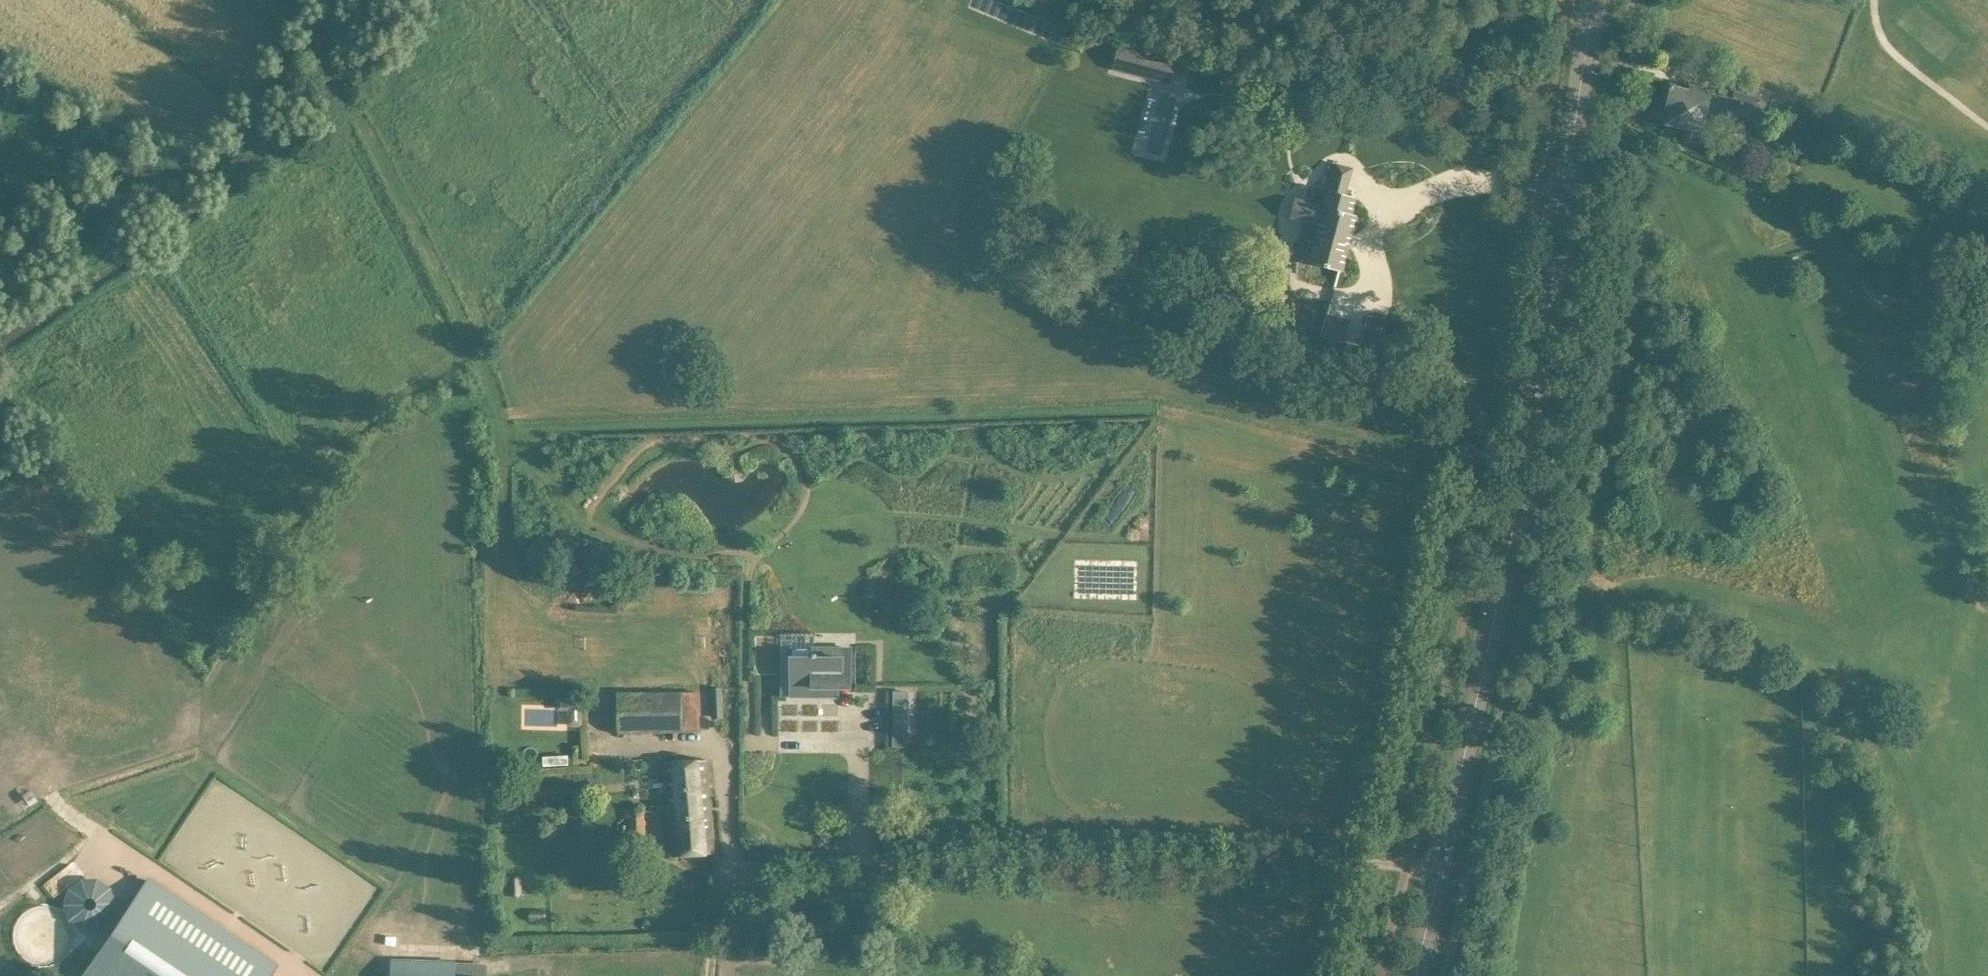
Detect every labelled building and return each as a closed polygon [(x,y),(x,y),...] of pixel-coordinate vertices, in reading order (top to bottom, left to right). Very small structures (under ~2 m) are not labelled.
[(1119,52),(1114,67),(1157,79),(1162,59),(1131,51),(1130,55),(1119,52)] [(1765,103),(1757,101),(1759,91),(1735,85),(1732,99),(1713,94),(1713,92),(1689,86),(1688,91),(1674,88),(1675,87),(1671,86),(1669,92),(1666,94),(1664,103),(1666,106),(1665,107),(1671,109),(1667,122),(1688,128),(1685,139),(1713,146),(1722,112),(1740,116),(1752,119),(1754,113),(1763,115),(1765,103)] [(1311,241),(1306,257),(1311,259),(1310,263),(1342,271),(1357,215),(1352,213),(1356,197),(1346,194),(1353,168),(1338,164),(1331,190),(1330,190),(1325,207),(1316,205),(1314,211),(1312,211),(1312,214),(1313,215),(1312,222),(1321,224),(1316,242),(1311,241)] [(794,687),(817,687),(817,693),(830,693),(830,696),(841,696),(841,687),(853,687),(853,648),(816,648),(816,657),(794,657),(794,687)] [(910,731),(908,689),(889,690),(890,731),(910,731)] [(684,692),(618,693),(619,733),(685,732),(684,692)] [(569,699),(569,727),(585,727),(585,699),(569,699)] [(535,755),(536,764),(564,762),(564,754),(535,755)] [(666,762),(670,817),(673,856),(715,853),(707,759),(666,762)] [(646,811),(632,811),(633,834),(646,833),(646,811)] [(75,869),(51,908),(90,932),(114,893),(75,869)] [(275,967),(146,879),(80,975),(269,975),(275,967)] [(389,959),(388,975),(452,975),(453,961),(389,959)]
